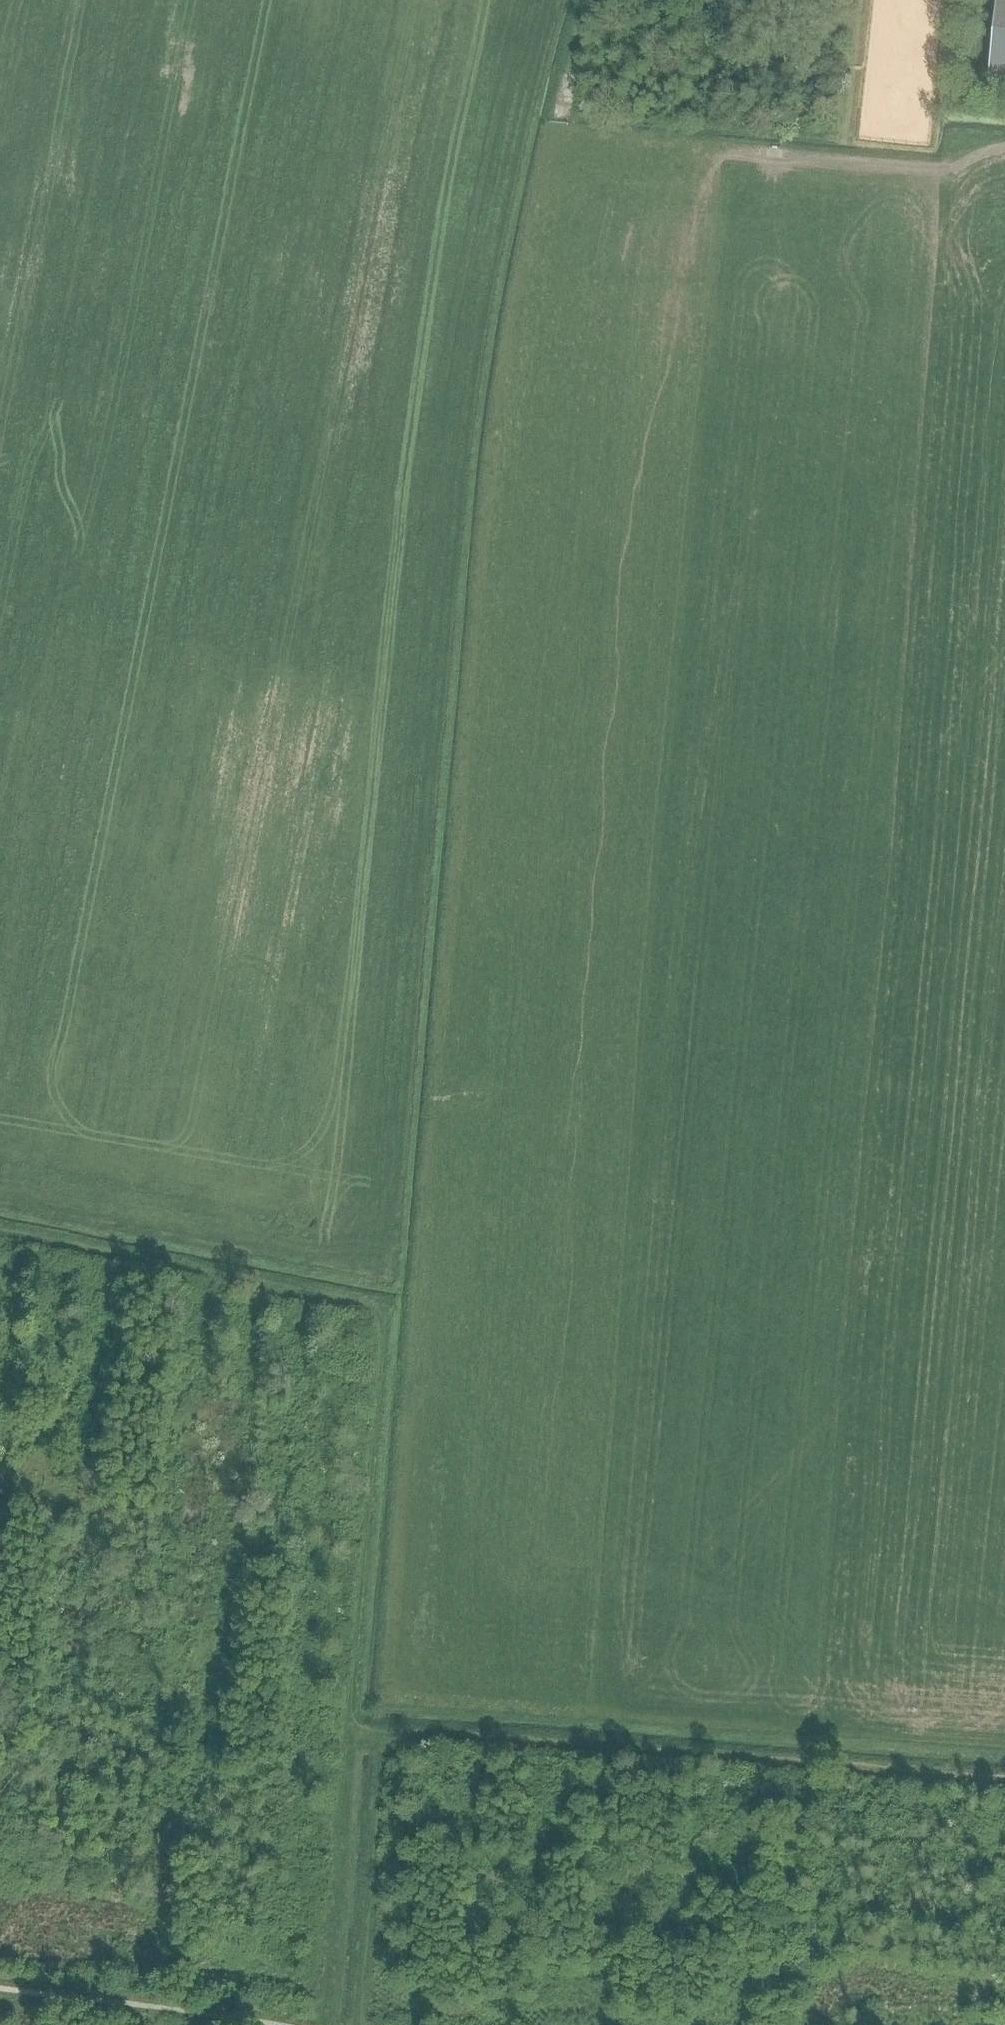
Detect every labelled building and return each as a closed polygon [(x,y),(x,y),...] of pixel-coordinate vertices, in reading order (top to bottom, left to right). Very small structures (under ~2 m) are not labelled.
[(991,78),(1004,79),(1004,0),(1000,0),(991,78)]
